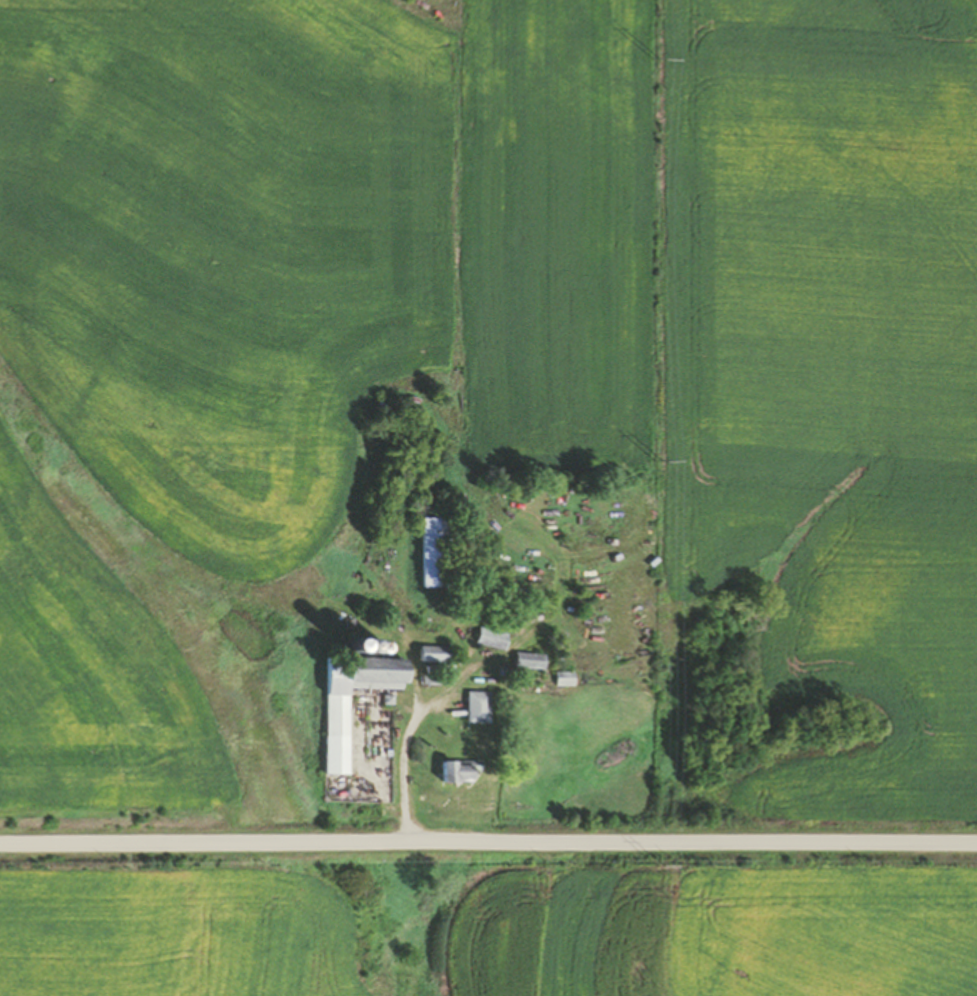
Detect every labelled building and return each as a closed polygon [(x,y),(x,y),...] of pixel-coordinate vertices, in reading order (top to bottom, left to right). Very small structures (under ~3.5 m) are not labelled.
[(413,587),(445,588),(446,517),(414,517),(413,587)] [(501,633),(470,626),(467,643),(497,650),(501,633)] [(444,646),(411,646),(411,661),(444,661),(444,646)] [(536,653),(506,652),(506,668),(535,669),(536,653)] [(317,694),(315,774),(339,775),(341,688),(399,689),(400,658),(314,656),(313,694),(317,694)] [(566,671),(548,671),(548,685),(566,685),(566,671)] [(438,675),(417,675),(417,683),(438,683),(438,675)] [(483,723),(483,691),(459,691),(459,723),(483,723)] [(428,782),(467,782),(467,771),(475,771),(475,760),(428,760),(428,782)]
